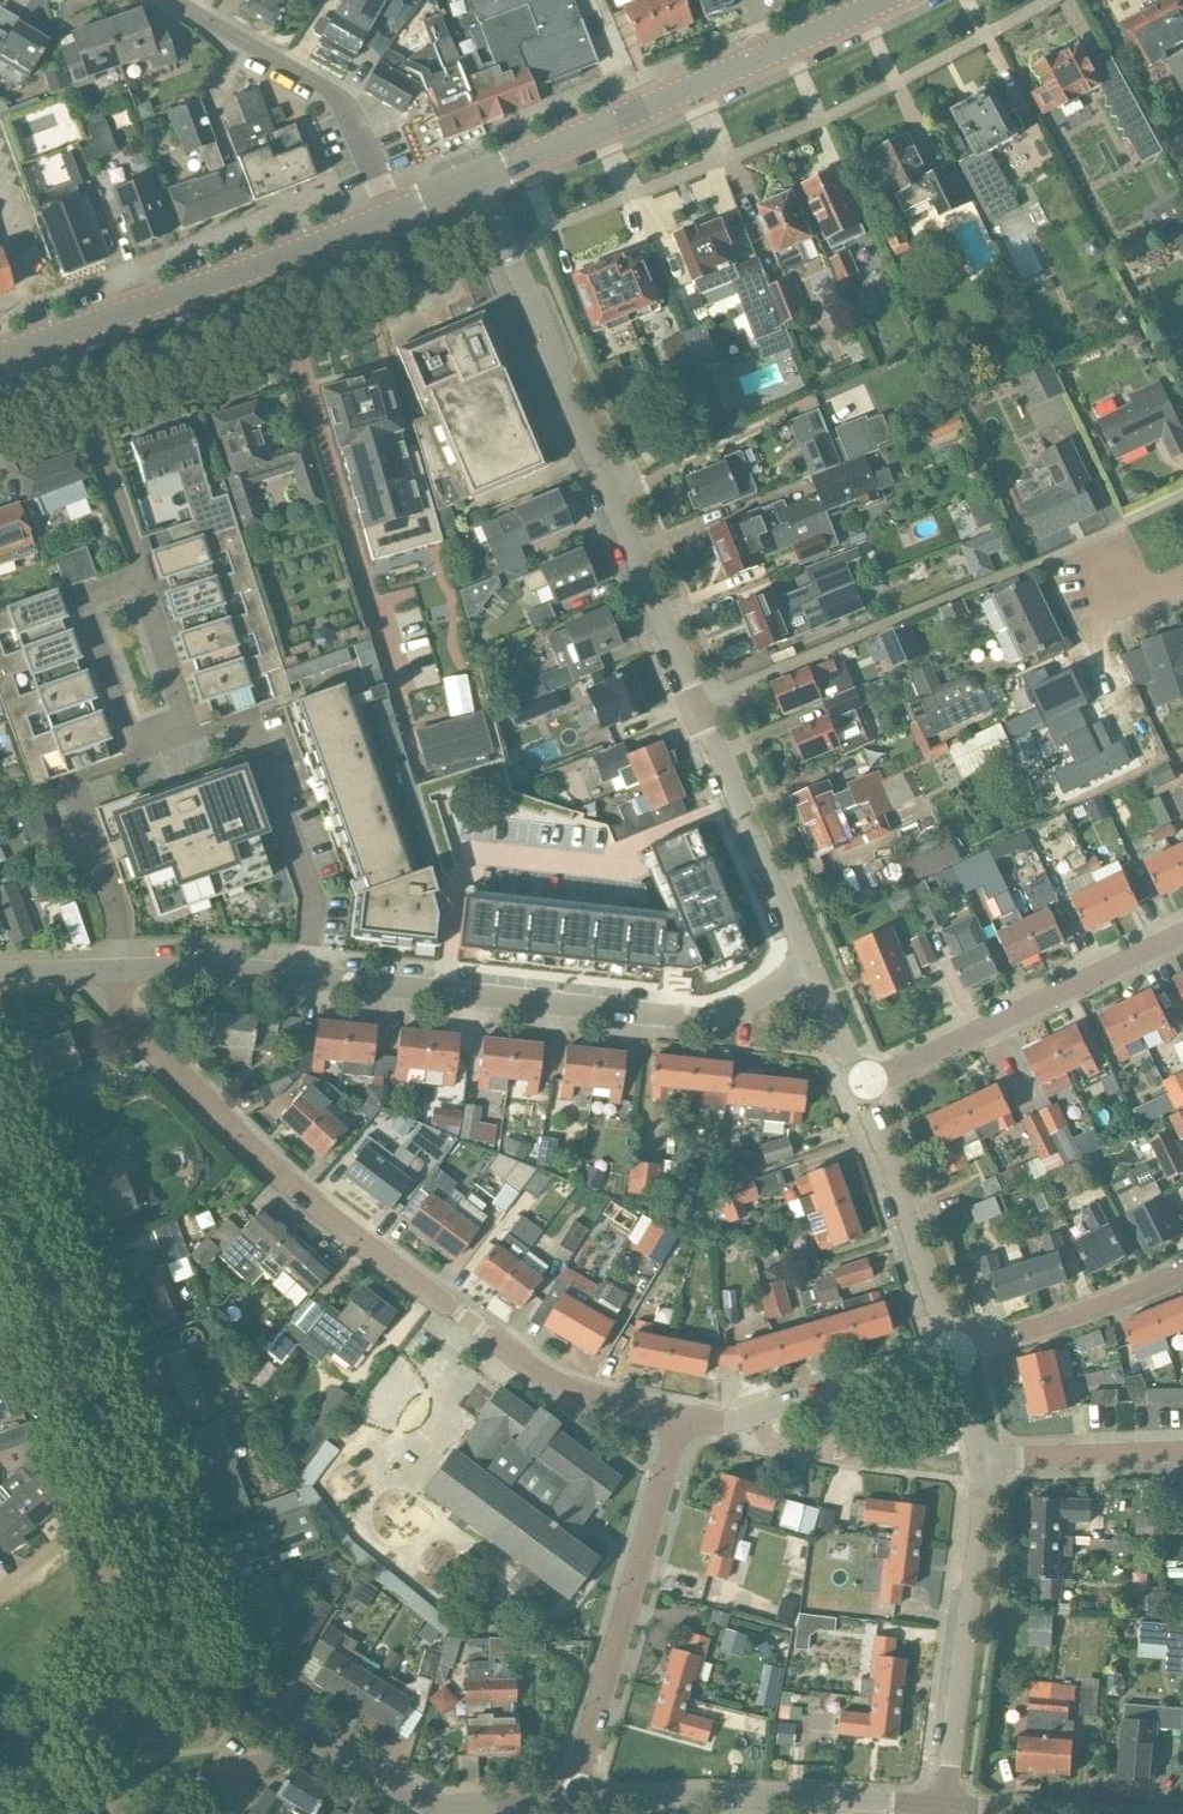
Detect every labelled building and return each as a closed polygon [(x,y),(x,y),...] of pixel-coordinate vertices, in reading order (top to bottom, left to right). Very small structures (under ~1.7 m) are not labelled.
[(242,9),(275,29),(286,11),(282,9),(287,0),(247,0),(242,9)] [(313,30),(315,34),(322,38),(320,42),(322,43),(320,46),(331,52),(333,50),(334,50),(353,17),(357,19),(368,0),(344,0),(340,8),(339,8),(332,21),(324,16),(320,18),(313,30)] [(334,50),(339,53),(338,56),(348,62),(350,59),(353,60),(362,45),(368,49),(373,47),(379,36),(378,31),(371,27),(379,14),(390,20),(397,18),(403,9),(401,2),(398,0),(368,0),(357,19),(353,17),(334,50)] [(573,0),(470,0),(479,25),(488,46),(497,70),(498,70),(501,78),(524,69),(532,90),(533,90),(551,83),(553,88),(581,77),(579,72),(598,65),(598,64),(582,21),(582,22),(573,0)] [(623,9),(639,46),(691,24),(681,0),(644,0),(623,9)] [(704,18),(733,7),(730,0),(697,0),(704,18)] [(1128,25),(1138,44),(1140,43),(1153,69),(1167,62),(1182,91),(1182,11),(1177,0),(1176,0),(1148,15),(1141,13),(1133,17),(1130,24),(1128,25)] [(140,12),(106,24),(120,67),(147,59),(149,64),(157,71),(174,65),(162,27),(146,31),(140,12)] [(388,48),(379,62),(392,70),(414,83),(411,88),(416,91),(414,94),(419,107),(430,103),(440,129),(438,130),(439,132),(442,140),(444,139),(444,140),(448,138),(483,125),(458,62),(459,62),(450,40),(444,23),(441,14),(422,21),(432,47),(415,53),(409,60),(400,55),(388,48)] [(15,24),(9,34),(0,29),(0,63),(28,79),(49,43),(47,42),(50,36),(36,28),(32,34),(15,24)] [(120,67),(106,24),(72,35),(75,47),(60,51),(73,89),(95,82),(92,76),(120,67)] [(488,46),(479,25),(468,30),(477,50),(488,46)] [(1048,86),(1034,94),(1045,115),(1059,106),(1060,108),(1101,86),(1109,100),(1108,109),(1114,109),(1113,118),(1118,118),(1121,123),(1120,132),(1126,132),(1125,140),(1131,141),(1142,162),(1164,150),(1150,125),(1110,51),(1090,62),(1080,44),(1057,57),(1049,55),(1040,59),(1038,67),(1048,86)] [(538,103),(533,90),(532,90),(524,69),(501,78),(498,70),(497,70),(483,75),(476,55),(459,62),(458,62),(483,125),(538,103)] [(414,83),(379,62),(363,90),(403,114),(419,107),(414,94),(416,91),(411,88),(414,83)] [(62,68),(45,74),(52,93),(69,87),(62,68)] [(243,124),(224,130),(246,191),(250,201),(278,191),(312,178),(292,125),(272,132),(269,126),(264,112),(256,88),(246,91),(233,96),(243,124)] [(979,99),(955,112),(962,125),(977,154),(962,163),(970,179),(976,191),(993,223),(1020,209),(1010,191),(990,152),(1019,137),(1017,134),(1027,129),(1024,125),(1017,110),(1007,116),(994,91),(991,93),(986,88),(978,92),(979,99)] [(61,95),(39,103),(41,110),(63,102),(61,95)] [(223,170),(198,102),(167,113),(184,159),(199,153),(208,179),(166,195),(179,230),(248,203),(234,165),(223,170)] [(85,164),(86,164),(118,151),(106,120),(84,129),(88,137),(76,142),(78,149),(79,148),(85,164)] [(930,179),(910,138),(877,153),(897,194),(898,193),(907,212),(934,199),(943,216),(974,201),(957,166),(930,179)] [(93,182),(86,164),(85,164),(79,148),(78,149),(59,156),(73,190),(93,182)] [(821,179),(805,186),(807,191),(822,227),(832,249),(867,234),(862,224),(867,222),(855,194),(846,198),(843,193),(848,191),(839,171),(836,173),(832,168),(821,173),(821,179)] [(169,233),(149,178),(135,183),(130,180),(118,185),(117,190),(111,192),(131,246),(169,233)] [(776,201),(763,207),(774,233),(769,235),(785,272),(808,262),(800,244),(812,238),(793,194),(790,195),(790,194),(789,193),(788,192),(786,191),(785,190),(783,190),(782,190),(780,191),(779,191),(778,192),(777,193),(776,194),(775,196),(775,197),(775,199),(775,200),(776,201)] [(103,257),(81,198),(42,213),(65,272),(103,257)] [(754,208),(745,210),(753,236),(762,233),(754,208)] [(900,219),(883,226),(895,256),(912,249),(900,219)] [(697,228),(677,236),(695,281),(697,281),(703,295),(735,282),(748,313),(758,341),(765,359),(797,347),(787,322),(772,286),(762,260),(738,269),(736,265),(738,264),(731,246),(733,245),(723,220),(698,230),(697,228)] [(1168,228),(1182,258),(1182,220),(1168,228)] [(1006,235),(1023,280),(1043,272),(1027,228),(1006,235)] [(842,254),(830,259),(840,282),(852,276),(842,254)] [(629,255),(607,264),(631,322),(653,314),(650,306),(661,302),(644,257),(632,262),(629,255)] [(10,289),(0,259),(0,292),(10,289)] [(631,322),(607,264),(581,274),(585,285),(580,287),(596,328),(608,323),(611,330),(631,322)] [(772,286),(787,322),(803,316),(789,280),(772,286)] [(434,495),(433,496),(437,511),(468,498),(469,500),(546,466),(482,316),(401,351),(415,384),(428,416),(412,423),(423,462),(424,462),(434,495)] [(707,324),(683,334),(696,365),(716,415),(724,435),(745,426),(738,406),(739,405),(707,324)] [(696,365),(683,334),(664,341),(677,373),(696,365)] [(1065,394),(1050,360),(1018,374),(1033,409),(1065,394)] [(339,449),(340,448),(341,452),(355,499),(358,510),(373,561),(442,541),(415,447),(405,449),(383,373),(365,378),(364,372),(339,379),(340,385),(322,390),(339,449)] [(1160,382),(1131,396),(1135,404),(1100,421),(1118,458),(1163,437),(1173,458),(1182,453),(1182,432),(1160,382)] [(256,403),(212,417),(219,438),(222,437),(234,473),(229,475),(245,529),(264,523),(247,469),(272,461),(260,425),(263,424),(256,403)] [(966,428),(960,415),(931,427),(936,440),(966,428)] [(841,439),(834,442),(842,463),(864,454),(865,456),(882,450),(880,446),(870,421),(868,416),(837,428),(841,439)] [(169,529),(174,547),(237,526),(227,495),(212,499),(188,425),(131,443),(144,483),(177,473),(193,521),(169,529)] [(805,454),(791,459),(798,476),(812,471),(812,472),(814,475),(842,463),(834,442),(832,437),(831,437),(803,449),(805,454)] [(68,445),(62,443),(56,446),(53,452),(53,457),(55,463),(20,476),(29,501),(37,498),(43,514),(87,498),(81,481),(86,480),(77,455),(75,456),(72,448),(68,445)] [(1064,452),(1062,447),(1048,454),(1050,459),(1046,461),(1059,489),(1024,506),(1040,540),(1096,514),(1079,480),(1088,476),(1074,448),(1064,452)] [(324,503),(307,449),(288,455),(293,471),(305,509),(324,503)] [(695,492),(690,494),(696,511),(702,508),(702,510),(723,501),(725,507),(760,492),(744,451),(727,458),(730,465),(691,481),(695,492)] [(774,504),(711,530),(721,555),(817,516),(828,511),(833,509),(861,498),(879,490),(895,484),(888,467),(872,474),(865,456),(864,454),(842,463),(814,475),(821,493),(788,507),(785,500),(774,504)] [(1003,519),(992,490),(967,500),(978,529),(1003,519)] [(567,529),(552,495),(512,513),(513,515),(495,523),(500,535),(483,542),(499,576),(525,565),(518,551),(567,529)] [(0,512),(0,568),(38,554),(35,545),(21,505),(0,512)] [(817,516),(721,555),(730,578),(764,564),(762,559),(795,547),(802,565),(832,554),(830,549),(817,516)] [(250,568),(237,526),(174,547),(153,554),(161,579),(193,569),(198,584),(215,579),(208,557),(225,551),(232,573),(250,568)] [(996,573),(992,555),(1007,551),(1001,528),(961,539),(971,580),(996,573)] [(866,532),(849,539),(852,546),(869,540),(866,532)] [(70,553),(81,583),(97,577),(86,548),(70,553)] [(776,591),(741,605),(751,629),(856,587),(855,584),(847,564),(861,558),(857,549),(808,567),(813,581),(806,583),(808,589),(780,601),(776,591)] [(65,589),(81,583),(70,553),(55,559),(65,589)] [(594,588),(579,555),(520,581),(528,598),(547,589),(554,606),(594,588)] [(250,568),(232,573),(215,579),(198,584),(166,595),(174,620),(206,610),(211,626),(228,620),(221,598),(238,592),(246,614),(264,609),(250,568)] [(998,598),(986,603),(1000,633),(1012,627),(1046,611),(1040,600),(1043,598),(1034,580),(1022,586),(1017,576),(993,588),(998,598)] [(496,577),(460,592),(468,619),(475,617),(499,584),(496,577)] [(866,610),(856,587),(751,629),(760,652),(795,638),(830,624),(866,610)] [(15,628),(23,650),(39,644),(34,629),(65,617),(56,592),(0,612),(0,633),(15,628)] [(530,626),(555,618),(549,602),(525,610),(530,626)] [(277,650),(264,609),(246,614),(228,620),(211,626),(179,636),(187,662),(219,651),(224,667),(241,661),(234,639),(252,633),(259,656),(277,650)] [(1012,627),(1000,633),(1014,663),(1026,657),(1036,653),(1041,663),(1052,658),(1047,647),(1063,640),(1054,622),(1051,623),(1046,611),(1012,627)] [(604,612),(546,638),(554,656),(572,648),(579,664),(619,647),(604,612)] [(924,656),(911,622),(880,635),(894,668),(924,656)] [(1143,644),(1156,684),(1150,686),(1157,709),(1182,700),(1182,631),(1143,644)] [(39,644),(23,650),(5,656),(0,658),(0,698),(2,703),(20,697),(12,675),(29,669),(37,691),(54,685),(49,669),(80,658),(71,633),(39,644)] [(356,655),(373,649),(370,640),(353,646),(356,655)] [(346,649),(338,652),(343,666),(351,663),(346,649)] [(356,655),(359,663),(375,657),(373,649),(356,655)] [(277,650),(259,656),(241,661),(224,667),(192,677),(201,703),(233,693),(238,711),(213,720),(213,722),(256,706),(249,683),(266,677),(273,700),(291,694),(277,650)] [(334,669),(343,666),(338,652),(329,655),(334,669)] [(325,672),(334,669),(329,655),(320,658),(325,672)] [(359,663),(362,672),(378,666),(375,657),(359,663)] [(312,661),(317,675),(325,672),(320,658),(312,661)] [(811,668),(773,683),(781,701),(785,712),(812,701),(822,697),(819,688),(842,679),(837,667),(834,659),(811,668)] [(308,678),(317,675),(312,661),(303,664),(308,678)] [(303,664),(294,667),(300,681),(308,678),(303,664)] [(919,697),(927,717),(978,693),(984,691),(979,679),(968,674),(941,686),(931,664),(909,674),(920,697),(919,697)] [(362,672),(365,680),(381,675),(378,666),(362,672)] [(289,685),(300,681),(294,667),(284,670),(289,685)] [(574,684),(566,667),(539,678),(540,681),(506,694),(509,701),(512,709),(532,701),(574,684)] [(1046,668),(1024,678),(1038,709),(1024,715),(1032,732),(1048,724),(1076,711),(1090,704),(1073,671),(1052,681),(1046,668)] [(630,672),(603,683),(604,684),(586,692),(602,730),(620,723),(620,724),(647,713),(630,672)] [(85,673),(54,685),(37,691),(20,697),(2,703),(16,744),(34,738),(26,715),(44,709),(52,731),(69,725),(63,710),(95,699),(85,673)] [(383,683),(381,675),(365,680),(368,689),(383,683)] [(362,878),(366,891),(367,892),(411,876),(410,876),(343,686),(292,704),(299,724),(301,723),(301,722),(305,720),(310,733),(306,735),(305,734),(304,735),(311,755),(312,754),(317,752),(322,766),(327,780),(322,782),(322,781),(320,782),(333,818),(335,817),(339,815),(349,843),(345,845),(345,844),(343,845),(356,882),(358,882),(357,880),(362,878)] [(830,716),(792,731),(797,743),(795,745),(800,757),(803,757),(804,760),(840,746),(844,756),(868,746),(855,714),(862,711),(866,710),(857,687),(856,688),(856,689),(824,702),(830,716)] [(927,717),(918,721),(926,741),(951,729),(987,713),(978,693),(927,717)] [(918,721),(927,717),(919,697),(904,704),(913,724),(918,721)] [(544,717),(537,699),(512,709),(508,711),(515,729),(544,717)] [(377,712),(391,707),(388,700),(374,705),(377,712)] [(379,720),(393,715),(391,707),(377,712),(379,720)] [(1079,709),(1048,724),(1058,744),(1067,740),(1078,763),(1057,774),(1066,793),(1131,762),(1122,743),(1113,747),(1102,723),(1088,729),(1079,709)] [(100,714),(69,725),(52,731),(34,738),(16,744),(32,787),(49,780),(41,757),(59,751),(67,774),(110,759),(109,758),(83,767),(78,751),(109,739),(100,714)] [(481,714),(416,732),(427,771),(432,769),(436,779),(489,762),(487,754),(492,753),(481,714)] [(382,728),(395,723),(393,715),(379,720),(382,728)] [(385,735),(398,731),(395,723),(382,728),(385,735)] [(968,739),(949,748),(951,752),(964,779),(1017,755),(1003,723),(968,739)] [(388,743),(400,739),(398,731),(385,735),(388,743)] [(390,751),(402,746),(400,739),(388,743),(390,751)] [(620,776),(625,790),(672,771),(661,744),(628,758),(622,744),(592,756),(603,783),(620,776)] [(405,754),(402,746),(390,751),(393,758),(405,754)] [(502,759),(493,762),(497,776),(499,782),(508,779),(502,759)] [(400,778),(411,774),(407,762),(396,766),(400,778)] [(493,762),(485,764),(489,779),(497,776),(493,762)] [(485,764),(476,767),(481,781),(489,779),(485,764)] [(476,767),(467,770),(472,784),(481,781),(476,767)] [(265,832),(243,770),(222,778),(223,779),(224,779),(226,786),(209,792),(207,785),(208,785),(204,776),(146,797),(149,806),(150,805),(153,812),(136,818),(133,811),(134,811),(134,809),(113,817),(135,879),(144,876),(159,918),(189,907),(188,905),(187,905),(185,899),(239,880),(242,886),(241,886),(241,888),(271,877),(256,835),(265,832)] [(467,770),(459,773),(463,787),(472,784),(467,770)] [(792,797),(805,828),(888,792),(889,791),(881,770),(848,784),(849,788),(835,794),(830,781),(792,797)] [(625,823),(609,829),(615,842),(656,825),(686,813),(680,799),(683,798),(672,771),(625,790),(631,805),(620,810),(625,823)] [(459,773),(450,775),(455,789),(463,787),(459,773)] [(411,774),(400,778),(404,790),(415,787),(411,774)] [(450,775),(442,778),(446,792),(455,789),(450,775)] [(442,778),(433,781),(437,795),(446,792),(442,778)] [(499,782),(494,783),(497,792),(511,788),(508,779),(499,782)] [(430,781),(424,783),(429,797),(437,795),(433,781),(430,781)] [(424,783),(415,786),(421,805),(430,803),(429,797),(424,783)] [(415,787),(404,790),(409,802),(418,799),(415,787)] [(511,788),(497,792),(500,801),(514,796),(513,793),(511,788)] [(32,790),(12,798),(17,810),(37,803),(33,792),(32,790)] [(896,809),(889,791),(888,792),(805,828),(817,857),(891,826),(886,814),(896,809)] [(529,798),(513,793),(514,796),(517,805),(516,806),(517,810),(524,812),(529,798)] [(462,796),(453,799),(458,813),(467,810),(462,796)] [(514,796),(500,801),(502,810),(516,806),(517,805),(514,796)] [(529,798),(524,812),(533,815),(538,801),(529,798)] [(422,811),(418,799),(409,802),(413,815),(422,811)] [(453,799),(445,802),(449,816),(458,813),(453,799)] [(430,803),(421,805),(424,815),(438,810),(435,801),(430,803)] [(538,801),(533,815),(542,818),(544,813),(547,804),(538,801)] [(547,804),(544,813),(557,817),(560,808),(547,804)] [(38,806),(18,814),(28,840),(48,833),(38,806)] [(560,808),(557,817),(571,821),(574,812),(560,808)] [(438,810),(424,815),(427,823),(441,819),(438,810)] [(426,824),(422,811),(413,815),(417,827),(426,824)] [(441,819),(427,823),(430,832),(443,828),(441,819)] [(1173,823),(1162,828),(1168,839),(1178,834),(1173,823)] [(421,839),(430,836),(426,824),(417,827),(421,839)] [(443,828),(430,832),(432,841),(446,836),(443,828)] [(1168,839),(1162,828),(1152,833),(1157,844),(1168,839)] [(464,899),(458,949),(477,951),(509,955),(542,958),(575,962),(608,966),(641,969),(659,971),(660,968),(663,969),(682,971),(687,971),(698,967),(700,974),(713,968),(733,960),(747,954),(737,929),(730,912),(715,876),(703,846),(696,829),(674,838),(649,848),(684,933),(675,937),(675,936),(663,934),(665,921),(464,899)] [(962,859),(950,834),(900,859),(913,884),(962,859)] [(430,836),(421,839),(417,841),(421,852),(433,847),(430,836)] [(446,836),(432,841),(435,849),(449,845),(446,836)] [(449,845),(435,849),(438,858),(452,854),(449,845)] [(433,847),(421,852),(425,862),(436,858),(433,847)] [(1173,852),(1182,874),(1182,847),(1173,852)] [(1040,954),(1025,921),(1024,922),(989,849),(954,866),(968,893),(983,886),(990,899),(994,896),(1004,917),(992,922),(999,934),(1014,966),(1040,954)] [(1173,852),(1146,864),(1161,895),(1182,885),(1182,874),(1173,852)] [(452,854),(438,858),(441,867),(454,862),(452,854)] [(1088,864),(1093,875),(1104,870),(1099,859),(1088,864)] [(454,862),(441,867),(443,875),(457,871),(456,868),(454,862)] [(1082,880),(1067,887),(1072,899),(1087,931),(1113,918),(1098,887),(1093,875),(1088,864),(1077,868),(1082,880)] [(429,869),(410,876),(411,876),(367,892),(366,891),(355,895),(351,938),(389,942),(389,938),(401,939),(401,943),(439,947),(442,916),(429,869)] [(1098,887),(1113,918),(1139,906),(1124,874),(1098,887)] [(0,937),(1,939),(9,936),(12,944),(33,936),(14,886),(11,876),(0,880),(0,937)] [(1025,921),(1040,954),(1066,941),(1051,909),(1048,905),(1059,900),(1048,876),(1024,887),(1037,916),(1025,921)] [(932,931),(950,923),(940,900),(937,902),(927,881),(912,888),(932,931)] [(91,946),(75,904),(59,910),(73,946),(91,946)] [(959,923),(945,930),(958,958),(953,960),(954,960),(966,988),(998,973),(985,945),(972,951),(959,923)] [(916,984),(893,928),(856,943),(880,1000),(916,984)] [(915,942),(922,965),(936,960),(928,938),(915,942)] [(1174,982),(1182,1001),(1182,977),(1174,982)] [(1152,991),(1125,1005),(1141,1039),(1159,1031),(1163,1042),(1174,1037),(1152,991)] [(1125,1047),(1141,1039),(1125,1005),(1098,1018),(1120,1063),(1130,1058),(1125,1047)] [(258,1020),(216,1015),(212,1046),(210,1046),(208,1061),(250,1066),(251,1051),(275,1054),(280,1017),(258,1015),(258,1020)] [(344,1062),(348,1024),(318,1021),(313,1072),(325,1073),(326,1060),(343,1062),(344,1062)] [(377,1028),(348,1024),(344,1062),(343,1062),(342,1074),(372,1078),(384,1079),(386,1056),(374,1055),(377,1028)] [(1076,1028),(1050,1040),(1067,1075),(1069,1074),(1083,1068),(1089,1078),(1098,1073),(1076,1028)] [(398,1058),(386,1056),(384,1079),(386,1079),(387,1071),(396,1072),(395,1080),(407,1081),(408,1069),(426,1071),(430,1034),(401,1030),(398,1058)] [(460,1037),(430,1034),(426,1071),(444,1073),(443,1086),(454,1087),(460,1037)] [(80,1065),(70,1035),(31,1049),(42,1079),(44,1078),(57,1113),(86,1102),(81,1088),(70,1092),(63,1071),(80,1065)] [(509,1080),(513,1042),(483,1039),(478,1089),(489,1090),(491,1078),(509,1080)] [(1067,1075),(1050,1040),(1023,1053),(1045,1099),(1046,1101),(1075,1087),(1069,1074),(1067,1075)] [(1173,1045),(1182,1063),(1182,1040),(1173,1045)] [(543,1045),(513,1042),(509,1080),(527,1082),(526,1094),(537,1096),(543,1045)] [(592,1088),(596,1051),(566,1048),(561,1098),(573,1099),(574,1086),(592,1088)] [(626,1054),(596,1051),(592,1088),(611,1090),(609,1103),(621,1104),(626,1054)] [(668,1088),(690,1090),(693,1061),(655,1057),(652,1086),(654,1086),(653,1099),(667,1100),(668,1088)] [(690,1090),(728,1094),(730,1076),(731,1065),(693,1061),(690,1090)] [(1182,1105),(1182,1072),(1164,1081),(1170,1094),(1177,1108),(1182,1105)] [(280,1119),(301,1138),(331,1104),(340,1093),(332,1085),(306,1074),(298,1090),(303,1094),(280,1119)] [(1122,1090),(1114,1074),(1103,1079),(1111,1095),(1122,1090)] [(730,1076),(728,1094),(726,1117),(764,1121),(768,1080),(730,1076)] [(768,1080),(764,1121),(800,1125),(801,1113),(803,1113),(806,1084),(768,1080)] [(271,1084),(258,1090),(263,1103),(277,1098),(271,1084)] [(998,1088),(963,1104),(980,1140),(982,1140),(1000,1131),(1000,1133),(1013,1127),(1008,1115),(1010,1113),(998,1088)] [(1177,1108),(1170,1094),(1134,1112),(1141,1126),(1177,1108)] [(331,1104),(301,1138),(322,1157),(353,1124),(331,1104)] [(963,1104),(928,1121),(938,1142),(932,1145),(946,1176),(970,1165),(968,1160),(963,1148),(980,1140),(963,1104)] [(1058,1104),(1039,1113),(1064,1166),(1103,1148),(1095,1130),(1075,1140),(1058,1104)] [(464,1106),(460,1139),(477,1142),(482,1109),(464,1106)] [(435,1107),(432,1123),(461,1128),(463,1113),(435,1107)] [(1169,1117),(1182,1142),(1182,1110),(1169,1117)] [(1048,1174),(1064,1166),(1039,1113),(1023,1121),(1048,1174)] [(457,1140),(420,1124),(408,1141),(439,1164),(457,1140)] [(1170,1131),(1150,1141),(1169,1180),(1182,1174),(1182,1157),(1170,1131)] [(343,1177),(366,1194),(388,1166),(386,1165),(393,1156),(367,1137),(353,1155),(357,1158),(343,1177)] [(541,1137),(537,1169),(538,1170),(539,1166),(554,1168),(558,1139),(541,1137)] [(793,1158),(787,1137),(761,1145),(767,1166),(793,1158)] [(94,1185),(78,1191),(92,1227),(135,1211),(156,1203),(156,1202),(134,1210),(125,1184),(138,1179),(137,1177),(123,1138),(83,1153),(94,1185)] [(744,1154),(723,1152),(721,1177),(741,1179),(744,1154)] [(499,1154),(487,1169),(507,1183),(520,1193),(523,1189),(538,1170),(537,1169),(521,1163),(521,1164),(499,1154)] [(209,1155),(193,1156),(193,1176),(209,1176),(209,1155)] [(1090,1156),(1048,1176),(1050,1181),(1058,1204),(1103,1183),(1090,1156)] [(661,1165),(631,1162),(628,1194),(659,1197),(661,1165)] [(820,1210),(820,1212),(849,1202),(836,1165),(807,1175),(808,1177),(796,1181),(801,1195),(813,1191),(814,1193),(798,1199),(803,1216),(820,1210)] [(1029,1181),(1021,1165),(1000,1175),(1008,1191),(1029,1181)] [(410,1183),(388,1166),(366,1194),(389,1211),(410,1183)] [(420,1190),(431,1197),(410,1226),(419,1233),(418,1236),(430,1245),(453,1214),(452,1213),(440,1204),(456,1183),(436,1168),(420,1190)] [(779,1169),(753,1178),(759,1194),(785,1184),(779,1169)] [(538,1170),(523,1189),(536,1198),(551,1180),(538,1170)] [(1134,1171),(1112,1182),(1121,1200),(1150,1253),(1182,1235),(1182,1230),(1157,1181),(1143,1188),(1134,1171)] [(995,1178),(982,1185),(989,1198),(1001,1192),(995,1178)] [(714,1197),(714,1230),(748,1217),(744,1205),(759,1199),(759,1197),(752,1181),(751,1179),(716,1192),(717,1196),(714,1197)] [(1050,1181),(1032,1188),(1040,1211),(1058,1204),(1050,1181)] [(559,1224),(584,1193),(576,1187),(552,1218),(559,1224)] [(463,1199),(452,1213),(453,1214),(430,1245),(442,1254),(445,1252),(455,1260),(487,1217),(463,1199)] [(849,1202),(820,1212),(828,1233),(816,1237),(821,1251),(833,1246),(834,1248),(861,1239),(849,1202)] [(1108,1224),(1097,1203),(1082,1210),(1094,1234),(1077,1243),(1091,1272),(1125,1254),(1109,1224),(1108,1224)] [(223,1251),(219,1256),(245,1281),(257,1268),(290,1232),(264,1208),(241,1232),(223,1251)] [(498,1292),(519,1264),(518,1263),(542,1232),(522,1216),(507,1235),(506,1234),(496,1246),(475,1275),(498,1292)] [(677,1235),(651,1220),(634,1250),(660,1265),(677,1235)] [(574,1221),(559,1246),(573,1254),(588,1230),(574,1221)] [(190,1258),(177,1222),(154,1230),(167,1266),(190,1258)] [(290,1232),(257,1268),(283,1292),(296,1305),(306,1294),(309,1296),(331,1272),(318,1259),(290,1232)] [(1026,1265),(1035,1292),(1069,1281),(1062,1260),(1069,1258),(1060,1233),(1045,1238),(1051,1256),(1026,1265)] [(205,1269),(222,1250),(210,1239),(208,1237),(190,1255),(205,1269)] [(1035,1292),(1026,1265),(1021,1251),(1003,1258),(1008,1271),(1004,1272),(997,1254),(981,1259),(990,1285),(994,1283),(1001,1304),(1035,1292)] [(173,1320),(147,1253),(98,1271),(105,1289),(118,1285),(136,1334),(173,1320)] [(831,1270),(833,1276),(838,1291),(873,1280),(867,1259),(831,1270)] [(519,1264),(498,1292),(520,1309),(542,1281),(519,1264)] [(833,1276),(814,1282),(820,1304),(821,1306),(841,1300),(838,1291),(833,1276)] [(559,1277),(542,1304),(553,1310),(543,1327),(555,1334),(554,1336),(565,1343),(566,1340),(569,1342),(587,1310),(594,1298),(559,1277)] [(792,1313),(783,1280),(758,1287),(767,1320),(792,1313)] [(392,1316),(361,1293),(342,1318),(329,1308),(307,1337),(351,1370),(392,1316)] [(842,1303),(846,1316),(847,1316),(855,1343),(892,1332),(884,1305),(882,1306),(879,1293),(865,1297),(842,1303)] [(587,1310),(569,1342),(594,1356),(612,1325),(619,1313),(594,1298),(587,1310)] [(1155,1310),(1171,1349),(1182,1344),(1182,1299),(1155,1310)] [(1140,1362),(1171,1349),(1155,1310),(1124,1323),(1140,1362)] [(846,1316),(810,1326),(819,1354),(855,1343),(847,1316),(846,1316)] [(633,1334),(627,1362),(665,1370),(671,1341),(649,1337),(652,1324),(651,1324),(638,1322),(636,1335),(633,1334)] [(305,1335),(291,1324),(274,1345),(289,1357),(305,1335)] [(774,1337),(782,1365),(819,1354),(810,1326),(774,1337)] [(1101,1329),(1076,1340),(1078,1345),(1082,1353),(1106,1344),(1107,1346),(1108,1349),(1119,1346),(1119,1344),(1112,1326),(1101,1331),(1101,1329)] [(723,1350),(723,1363),(741,1362),(745,1375),(782,1365),(774,1337),(737,1348),(737,1349),(723,1350)] [(706,1364),(723,1363),(723,1350),(708,1350),(709,1349),(671,1341),(665,1370),(703,1378),(706,1364)] [(157,1359),(153,1348),(128,1358),(138,1385),(153,1379),(164,1410),(199,1398),(182,1353),(160,1361),(159,1358),(157,1359)] [(1021,1360),(1027,1389),(1064,1381),(1063,1379),(1072,1377),(1065,1350),(1021,1360)] [(1178,1402),(1178,1388),(1148,1388),(1141,1373),(1126,1378),(1133,1403),(1153,1403),(1178,1402)] [(1,1422),(24,1413),(29,1411),(17,1377),(0,1384),(0,1422),(1,1422)] [(1064,1381),(1027,1389),(1034,1419),(1070,1410),(1064,1381)] [(314,1425),(291,1453),(306,1465),(328,1436),(355,1401),(337,1386),(310,1422),(314,1425)] [(1119,1389),(1093,1390),(1093,1404),(1120,1403),(1119,1389)] [(620,1482),(500,1391),(480,1418),(482,1419),(455,1455),(453,1453),(425,1491),(454,1513),(447,1522),(461,1532),(467,1523),(522,1565),(505,1588),(523,1601),(540,1579),(567,1599),(596,1562),(568,1541),(595,1505),(600,1508),(620,1482)] [(28,1424),(28,1423),(4,1432),(11,1450),(38,1440),(31,1422),(28,1424)] [(235,1465),(220,1424),(192,1434),(200,1456),(173,1466),(180,1484),(190,1480),(206,1523),(248,1508),(232,1466),(235,1465)] [(326,1441),(293,1486),(313,1487),(339,1451),(327,1442),(326,1441)] [(1,1487),(31,1524),(44,1513),(49,1519),(64,1506),(39,1477),(38,1478),(28,1465),(1,1487)] [(712,1515),(737,1522),(738,1520),(743,1503),(772,1512),(778,1493),(748,1484),(748,1483),(723,1476),(712,1515)] [(8,1552),(23,1540),(19,1535),(31,1524),(1,1487),(0,1488),(0,1543),(8,1552)] [(820,1510),(787,1500),(779,1527),(812,1537),(820,1510)] [(1037,1500),(1035,1535),(1060,1536),(1061,1520),(1091,1522),(1092,1522),(1093,1503),(1037,1500)] [(865,1501),(863,1521),(894,1525),(893,1532),(892,1541),(892,1544),(918,1547),(923,1507),(897,1504),(897,1505),(865,1501)] [(305,1507),(292,1511),(209,1542),(213,1552),(199,1556),(208,1580),(224,1574),(229,1588),(264,1576),(279,1570),(273,1554),(294,1547),(299,1560),(321,1552),(305,1507)] [(1165,1539),(1165,1515),(1142,1514),(1142,1539),(1165,1539)] [(712,1515),(700,1554),(712,1557),(707,1576),(725,1581),(737,1540),(741,1541),(747,1523),(738,1520),(737,1522),(712,1515)] [(1075,1537),(1060,1536),(1035,1535),(1032,1580),(1044,1581),(1043,1600),(1062,1601),(1065,1556),(1074,1556),(1075,1537)] [(1167,1536),(1167,1561),(1182,1561),(1182,1535),(1167,1536)] [(1120,1540),(1091,1538),(1090,1551),(1130,1553),(1131,1542),(1120,1541),(1120,1540)] [(803,1566),(805,1541),(788,1540),(786,1564),(803,1566)] [(879,1542),(877,1558),(885,1559),(879,1603),(898,1605),(901,1586),(913,1587),(918,1547),(892,1544),(879,1542)] [(264,1576),(229,1588),(228,1589),(237,1613),(242,1611),(252,1637),(282,1626),(264,1576)] [(1167,1594),(1149,1593),(1149,1597),(1145,1597),(1144,1612),(1148,1612),(1148,1620),(1166,1620),(1167,1594)] [(332,1607),(313,1596),(290,1636),(308,1647),(332,1607)] [(780,1599),(775,1620),(791,1625),(797,1603),(780,1599)] [(834,1630),(835,1618),(818,1616),(816,1630),(819,1628),(834,1630)] [(1054,1617),(1032,1616),(1030,1646),(1052,1647),(1054,1617)] [(1140,1622),(1139,1624),(1141,1624),(1139,1644),(1168,1646),(1166,1672),(1182,1674),(1182,1626),(1140,1622)] [(1102,1631),(1101,1623),(1059,1625),(1059,1633),(1102,1631)] [(344,1633),(329,1624),(310,1655),(325,1664),(313,1683),(339,1699),(365,1658),(353,1650),(357,1643),(343,1634),(344,1633)] [(748,1636),(726,1630),(720,1652),(742,1658),(748,1636)] [(806,1649),(808,1634),(796,1633),(794,1648),(806,1649)] [(661,1690),(687,1697),(691,1681),(696,1683),(708,1639),(690,1634),(685,1654),(673,1650),(661,1690)] [(861,1678),(858,1697),(873,1698),(873,1697),(899,1701),(904,1660),(892,1659),(894,1640),(876,1637),(870,1679),(861,1678)] [(444,1638),(439,1654),(440,1654),(432,1682),(433,1683),(444,1686),(449,1668),(453,1669),(462,1639),(444,1638)] [(514,1639),(487,1639),(487,1647),(488,1659),(515,1658),(514,1639)] [(383,1685),(364,1715),(391,1732),(408,1705),(423,1714),(433,1683),(432,1682),(440,1654),(439,1654),(425,1650),(418,1676),(417,1676),(415,1682),(405,1685),(389,1676),(383,1685)] [(339,1699),(364,1715),(383,1685),(372,1678),(379,1667),(365,1658),(339,1699)] [(468,1678),(463,1678),(465,1721),(467,1755),(492,1754),(489,1682),(488,1662),(467,1662),(468,1678)] [(756,1704),(772,1706),(778,1667),(761,1665),(756,1704)] [(1101,1679),(1084,1678),(1081,1716),(1098,1717),(1101,1679)] [(506,1681),(489,1682),(492,1754),(517,1753),(515,1718),(506,1719),(505,1702),(507,1702),(517,1702),(515,1681),(506,1681)] [(1045,1774),(1052,1685),(1033,1684),(1029,1736),(1021,1735),(1018,1772),(1045,1774)] [(1052,1685),(1045,1774),(1072,1776),(1075,1740),(1065,1739),(1066,1722),(1070,1722),(1072,1702),(1077,1703),(1078,1688),(1052,1685)] [(681,1715),(687,1697),(661,1690),(650,1729),(676,1736),(676,1734),(706,1743),(712,1724),(681,1715)] [(785,1694),(779,1741),(793,1743),(799,1695),(785,1694)] [(799,1695),(797,1710),(826,1713),(828,1699),(799,1695)] [(899,1701),(873,1697),(873,1698),(871,1717),(840,1713),(837,1733),(868,1736),(868,1738),(894,1741),(899,1701)] [(1126,1704),(1120,1780),(1154,1782),(1158,1728),(1168,1729),(1170,1708),(1126,1704)] [(292,1769),(276,1795),(264,1788),(250,1812),(247,1813),(320,1813),(322,1811),(317,1808),(328,1790),(292,1769)] [(49,1813),(66,1813),(59,1806),(49,1813)]
